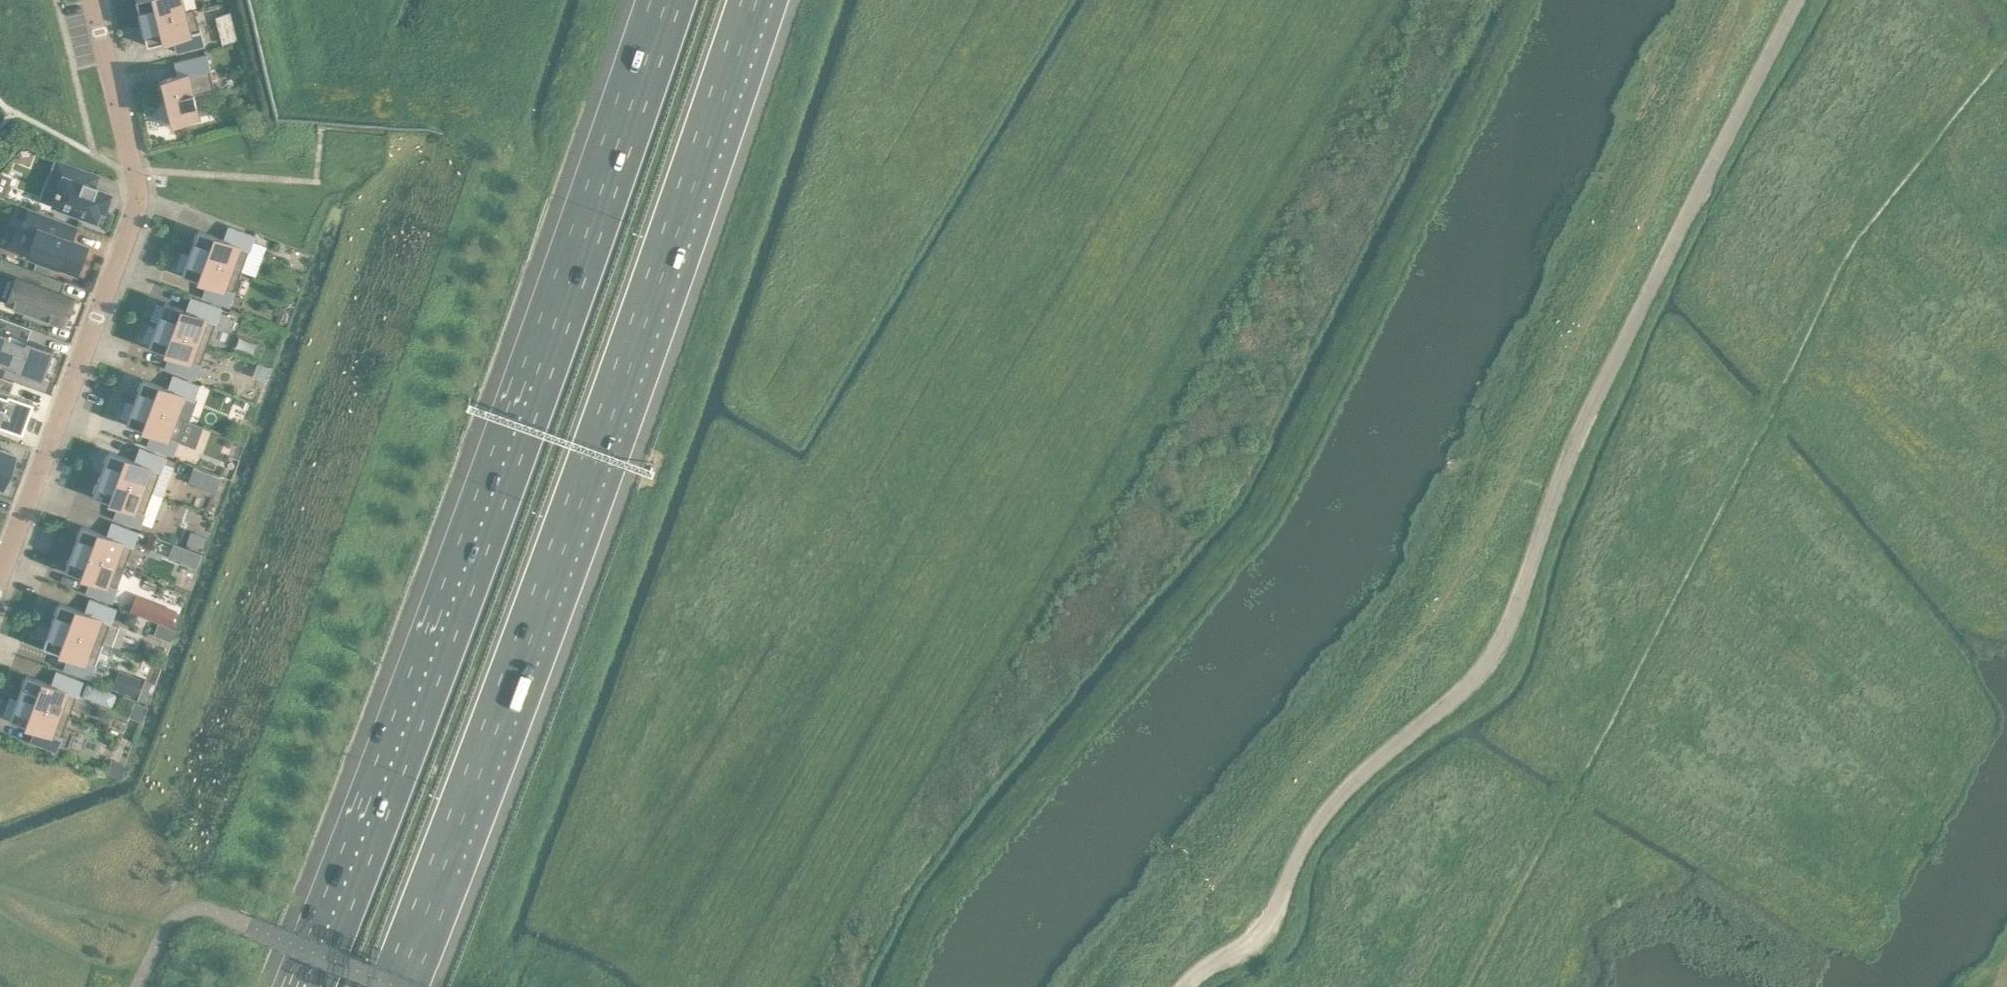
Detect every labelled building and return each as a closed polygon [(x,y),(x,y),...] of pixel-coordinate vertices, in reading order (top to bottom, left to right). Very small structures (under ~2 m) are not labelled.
[(140,22),(193,9),(193,8),(184,10),(182,0),(135,0),(140,22)] [(198,31),(193,9),(140,22),(146,45),(173,38),(176,51),(203,45),(199,30),(198,31)] [(236,40),(235,33),(219,36),(221,44),(236,40)] [(155,104),(160,123),(171,121),(172,123),(199,116),(193,93),(212,88),(208,69),(209,69),(205,54),(179,60),(182,74),(161,79),(167,101),(155,104)] [(56,193),(52,203),(95,219),(100,208),(103,210),(110,193),(95,187),(95,186),(94,185),(90,184),(90,183),(86,182),(90,171),(55,158),(49,175),(61,180),(58,189),(56,188),(54,192),(56,193)] [(76,227),(77,225),(28,207),(21,223),(36,229),(27,253),(76,271),(86,246),(70,240),(74,231),(65,228),(67,223),(76,227)] [(223,239),(197,229),(189,251),(240,270),(247,249),(248,250),(254,236),(228,226),(223,239)] [(207,283),(202,296),(227,306),(233,291),(232,291),(240,270),(189,251),(188,254),(181,252),(176,267),(182,269),(181,273),(207,283)] [(60,292),(64,280),(1,257),(0,259),(0,271),(5,273),(17,277),(13,287),(12,286),(11,291),(7,302),(31,311),(38,313),(62,322),(71,296),(60,292)] [(156,324),(206,342),(214,322),(215,322),(220,308),(195,298),(190,311),(164,301),(162,306),(156,303),(150,318),(157,321),(156,324)] [(52,348),(26,339),(30,327),(0,316),(0,363),(41,378),(52,348)] [(206,342),(156,324),(154,327),(148,324),(142,339),(149,342),(147,346),(173,356),(169,368),(194,378),(199,364),(198,363),(206,342)] [(134,400),(184,419),(184,418),(176,415),(184,395),(193,398),(198,384),(172,375),(168,388),(142,378),(134,400)] [(21,431),(32,401),(9,392),(13,381),(0,376),(0,423),(21,431)] [(127,418),(125,422),(151,432),(146,445),(172,454),(177,440),(176,440),(184,419),(134,400),(132,403),(126,401),(120,416),(127,418)] [(108,450),(100,473),(151,491),(158,471),(159,471),(165,457),(139,447),(134,460),(108,450)] [(2,483),(13,453),(0,449),(0,483),(2,483)] [(195,464),(189,478),(216,489),(222,475),(195,464)] [(139,527),(144,513),(143,512),(151,491),(100,473),(92,495),(118,505),(113,517),(139,527)] [(81,525),(72,547),(123,566),(131,545),(132,545),(137,531),(111,522),(107,534),(81,525)] [(191,528),(188,540),(204,546),(208,534),(191,528)] [(199,566),(203,550),(173,542),(169,558),(199,566)] [(115,564),(123,567),(123,566),(72,547),(64,569),(90,579),(85,592),(111,601),(116,587),(107,584),(115,564)] [(169,637),(180,607),(136,591),(130,609),(160,620),(155,632),(169,637)] [(58,602),(50,624),(101,643),(101,642),(110,646),(118,624),(110,621),(115,608),(89,598),(84,611),(58,602)] [(93,664),(101,643),(50,624),(42,646),(68,656),(63,668),(89,678),(94,664),(93,664)] [(25,674),(17,696),(67,715),(75,694),(76,695),(81,680),(56,671),(51,684),(25,674)] [(82,695),(112,702),(116,688),(85,681),(82,695)] [(143,682),(137,698),(148,702),(154,686),(143,682)] [(59,736),(67,715),(17,696),(16,699),(9,697),(3,713),(10,715),(8,718),(34,728),(30,741),(55,750),(60,736),(59,736)]
